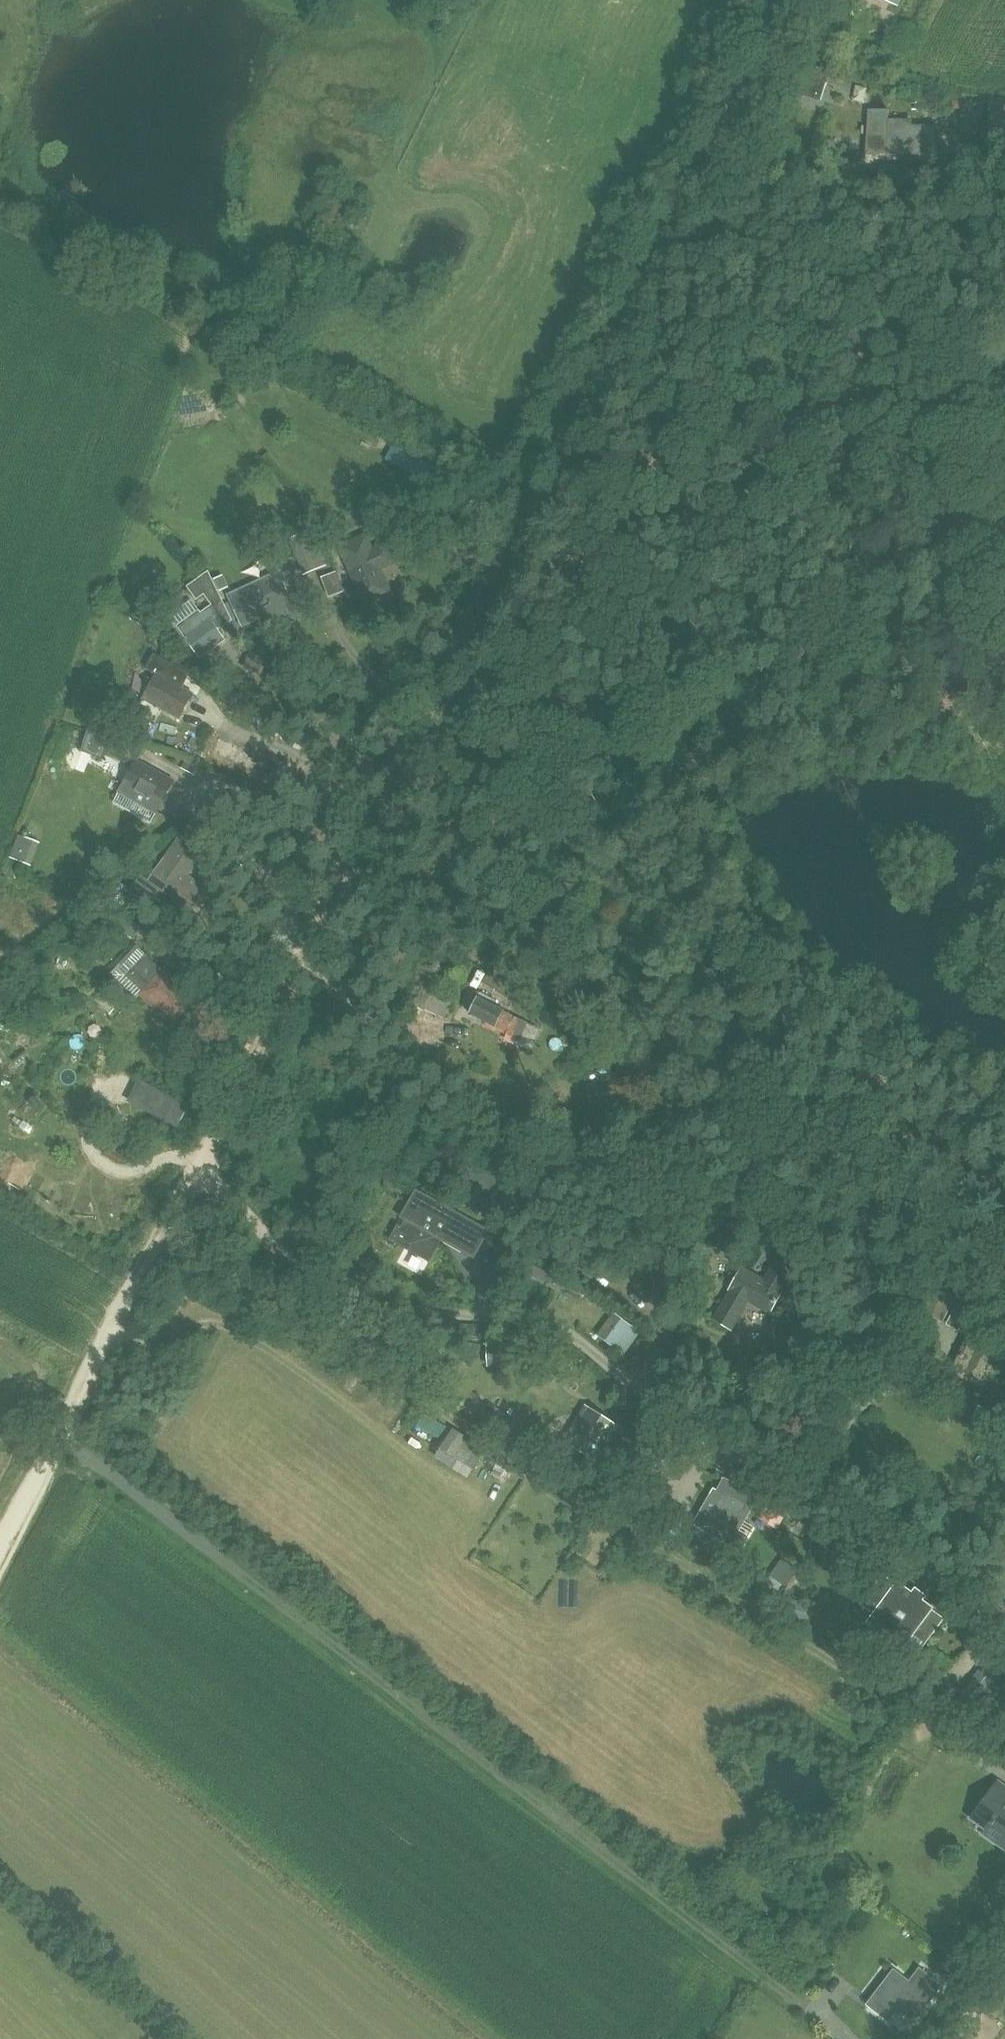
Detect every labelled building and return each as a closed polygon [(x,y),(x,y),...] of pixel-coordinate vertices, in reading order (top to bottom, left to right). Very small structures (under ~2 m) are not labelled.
[(823,80),(827,82),(838,85),(841,75),(830,71),(813,65),(807,83),(797,79),(795,79),(791,90),(806,95),(807,92),(818,96),(823,80)] [(888,118),(888,117),(888,107),(868,107),(866,151),(873,151),(884,151),(888,151),(887,119),(888,119),(888,118)] [(774,118),(764,116),(762,126),(773,128),(774,118)] [(888,154),(937,153),(937,123),(914,123),(914,117),(888,117),(888,118),(888,119),(887,119),(888,151),(888,154)] [(772,135),(770,147),(781,150),(783,137),(772,135)] [(342,560),(341,560),(357,598),(374,591),(366,572),(386,564),(378,545),(374,546),(368,533),(337,546),(342,560)] [(318,543),(297,552),(305,573),(327,564),(318,543)] [(299,599),(292,602),(279,574),(231,596),(244,624),(263,615),(270,630),(306,613),(299,599)] [(178,627),(199,656),(225,637),(216,625),(224,619),(223,618),(229,614),(220,603),(223,601),(219,592),(216,586),(205,595),(212,606),(206,610),(204,609),(200,611),(178,627)] [(143,699),(179,718),(193,693),(181,686),(189,672),(156,654),(149,668),(158,672),(143,699)] [(87,730),(80,750),(101,759),(105,753),(133,768),(125,783),(121,791),(157,811),(162,802),(173,781),(138,762),(146,747),(110,736),(87,730)] [(186,760),(181,768),(195,776),(200,767),(186,760)] [(147,884),(151,887),(157,891),(152,897),(182,918),(201,893),(184,881),(189,875),(209,847),(185,830),(147,884)] [(22,832),(21,856),(45,857),(46,833),(22,832)] [(120,914),(114,929),(135,937),(141,923),(120,914)] [(165,969),(142,991),(170,1020),(193,998),(165,969)] [(483,982),(505,995),(510,982),(489,972),(483,982)] [(422,986),(414,1006),(425,1012),(426,1010),(446,1018),(453,999),(434,991),(422,986)] [(496,1028),(497,1027),(508,1032),(507,1034),(519,1040),(527,1022),(515,1016),(505,1011),(505,1009),(494,1003),(496,1000),(480,992),(478,996),(470,1015),(496,1028)] [(602,1047),(596,1055),(607,1062),(613,1053),(602,1047)] [(473,1157),(462,1175),(510,1205),(521,1187),(473,1157)] [(408,1219),(403,1227),(399,1226),(392,1239),(430,1260),(442,1238),(449,1242),(452,1235),(456,1237),(465,1221),(417,1193),(404,1217),(408,1219)] [(493,1236),(482,1230),(480,1229),(467,1252),(480,1259),(493,1236)] [(782,1252),(764,1282),(742,1269),(730,1289),(733,1290),(729,1297),(728,1297),(715,1320),(731,1329),(748,1299),(770,1312),(782,1292),(781,1291),(798,1262),(782,1252)] [(665,1253),(663,1268),(678,1270),(680,1255),(665,1253)] [(531,1262),(520,1280),(545,1294),(556,1276),(531,1262)] [(670,1276),(654,1273),(649,1299),(666,1302),(670,1276)] [(953,1302),(957,1304),(969,1310),(978,1293),(950,1278),(941,1296),(931,1316),(943,1322),(953,1302)] [(613,1311),(596,1334),(625,1355),(642,1333),(613,1311)] [(526,1368),(526,1336),(488,1337),(489,1369),(526,1368)] [(535,1341),(526,1341),(526,1352),(535,1352),(535,1341)] [(981,1347),(967,1341),(953,1372),(945,1388),(948,1390),(971,1401),(969,1405),(975,1408),(1001,1354),(999,1353),(982,1345),(981,1347)] [(534,1434),(491,1404),(481,1420),(524,1449),(534,1434)] [(424,1420),(446,1433),(454,1420),(432,1407),(424,1420)] [(587,1407),(566,1441),(597,1461),(618,1427),(587,1407)] [(449,1445),(477,1458),(485,1442),(457,1429),(449,1445)] [(732,1541),(744,1520),(752,1506),(758,1497),(724,1477),(716,1490),(725,1495),(705,1529),(730,1543),(732,1541)] [(766,1507),(760,1519),(778,1530),(785,1518),(766,1507)] [(647,1509),(643,1516),(664,1527),(668,1520),(647,1509)] [(903,1646),(912,1634),(919,1625),(932,1634),(944,1618),(931,1608),(932,1607),(921,1599),(922,1598),(914,1592),(913,1593),(898,1582),(897,1584),(883,1574),(867,1596),(861,1604),(875,1615),(874,1617),(868,1624),(884,1637),(883,1639),(900,1651),(903,1646)] [(792,1600),(788,1617),(811,1622),(815,1605),(792,1600)] [(970,1681),(951,1704),(969,1719),(991,1693),(986,1690),(990,1685),(978,1676),(974,1681),(971,1679),(970,1681)] [(986,1827),(987,1828),(991,1827),(1004,1837),(1002,1840),(1003,1846),(1004,1848),(1004,1788),(998,1782),(973,1817),(986,1827)] [(971,1947),(961,1959),(975,1971),(982,1961),(978,1958),(981,1955),(971,1947)] [(955,1962),(947,1972),(958,1982),(966,1989),(975,1979),(967,1971),(955,1962)] [(909,2006),(920,2015),(943,1985),(920,1967),(910,1980),(894,1968),(876,1992),(866,2005),(888,2022),(898,2009),(903,2014),(909,2006)] [(977,2036),(960,2025),(950,2038),(975,2038),(977,2036)]
